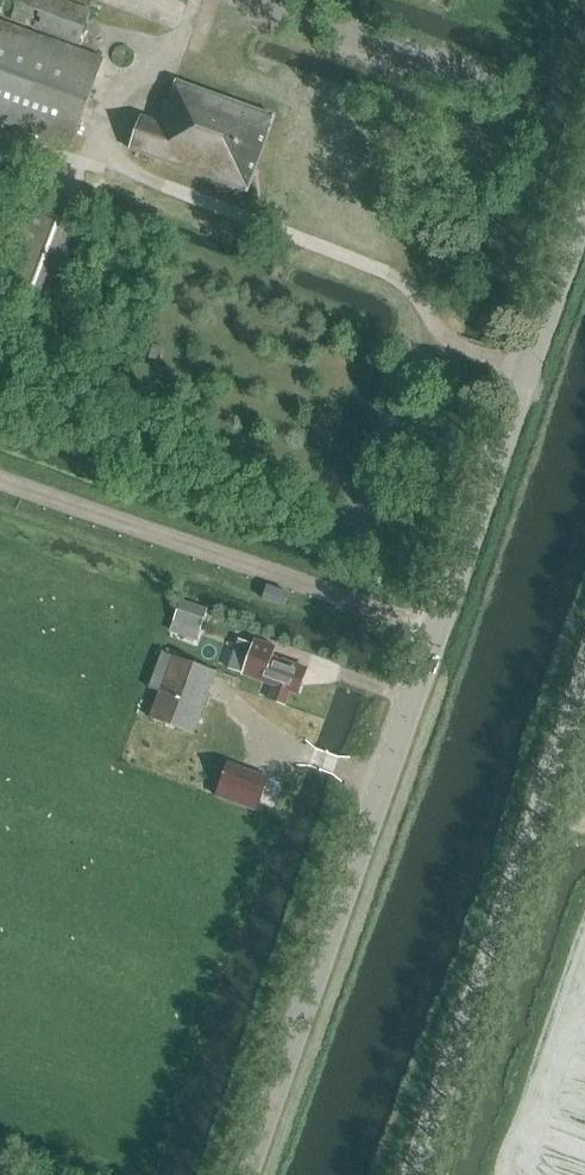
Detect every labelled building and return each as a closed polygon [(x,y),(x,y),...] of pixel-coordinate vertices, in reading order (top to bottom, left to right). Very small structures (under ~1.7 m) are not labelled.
[(71,147),(104,55),(78,47),(91,8),(68,0),(18,0),(9,22),(0,19),(0,122),(71,147)] [(164,102),(157,120),(142,115),(129,149),(247,193),(275,115),(176,80),(167,102),(164,102)] [(62,308),(91,230),(26,206),(0,275),(0,284),(62,308)] [(267,603),(285,608),(289,595),(270,589),(267,603)] [(170,629),(197,637),(206,610),(180,601),(170,629)] [(272,656),(275,649),(254,641),(242,676),(272,687),(268,697),(284,704),(289,692),(297,694),(307,669),(272,656)] [(149,718),(193,734),(217,670),(160,650),(147,686),(158,690),(149,718)] [(268,778),(228,764),(217,796),(257,810),(268,778)]
